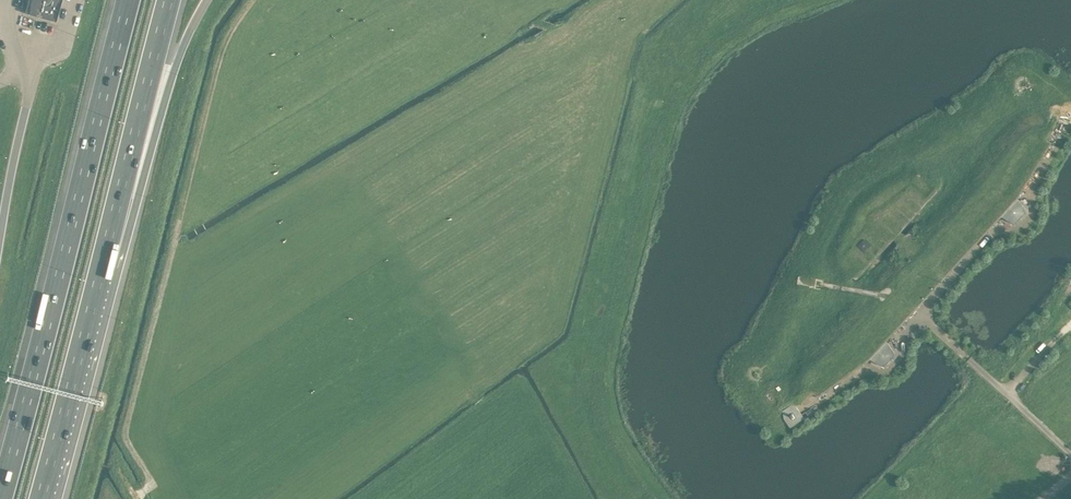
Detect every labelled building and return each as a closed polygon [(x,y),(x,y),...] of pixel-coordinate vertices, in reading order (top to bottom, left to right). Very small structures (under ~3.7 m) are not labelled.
[(25,14),(55,22),(56,22),(56,21),(57,21),(56,21),(62,0),(28,0),(25,12),(24,12),(24,13),(25,14)] [(547,17),(551,12),(550,12),(546,16),(532,25),(528,28),(528,29),(535,25),(544,29),(536,34),(537,34),(543,31),(558,22),(565,21),(564,20),(558,21),(553,24),(543,20),(547,17)] [(1018,90),(1018,91),(1013,96),(1015,97),(1019,92),(1020,93),(1021,93),(1023,94),(1024,94),(1026,94),(1024,91),(1023,91),(1022,91),(1020,91),(1019,90),(1018,89),(1018,88),(1017,86),(1017,85),(1017,84),(1018,83),(1018,82),(1019,81),(1020,80),(1021,79),(1023,79),(1024,79),(1025,80),(1027,80),(1028,81),(1028,82),(1029,82),(1029,84),(1029,86),(1029,87),(1029,88),(1028,89),(1027,90),(1026,91),(1028,93),(1029,92),(1030,91),(1031,90),(1032,88),(1032,87),(1032,86),(1038,87),(1037,85),(1031,85),(1031,83),(1030,81),(1029,80),(1028,79),(1027,78),(1026,78),(1024,78),(1023,77),(1022,78),(1020,78),(1019,78),(1018,79),(1017,80),(1016,81),(1016,82),(1015,84),(1015,86),(1015,87),(1016,89),(1018,90)] [(1032,86),(1032,87),(1032,88),(1031,90),(1030,91),(1029,92),(1028,93),(1027,93),(1026,94),(1024,94),(1023,94),(1021,93),(1020,93),(1019,92),(1015,97),(1017,98),(1020,95),(1021,96),(1023,96),(1025,96),(1027,96),(1029,95),(1030,94),(1032,93),(1033,92),(1034,90),(1034,89),(1038,89),(1038,87),(1032,86)] [(797,286),(815,288),(815,289),(824,290),(824,289),(816,288),(816,284),(817,280),(825,281),(825,280),(816,279),(798,277),(797,286)] [(754,382),(755,382),(756,388),(757,388),(756,382),(757,382),(758,381),(760,380),(761,379),(762,378),(761,377),(760,378),(759,379),(757,380),(756,380),(754,380),(753,379),(752,379),(751,378),(751,377),(750,376),(750,374),(750,373),(750,372),(750,371),(751,370),(752,369),(753,368),(755,368),(756,367),(757,368),(758,368),(759,368),(760,370),(761,371),(762,372),(762,373),(762,374),(762,375),(763,376),(763,375),(764,373),(763,372),(763,370),(762,369),(762,368),(766,365),(765,364),(761,368),(760,367),(758,366),(757,366),(755,366),(754,366),(752,367),(751,367),(750,368),(749,369),(749,370),(748,372),(748,373),(748,374),(748,375),(748,377),(749,378),(750,380),(752,381),(753,381),(754,382)] [(762,368),(762,369),(763,370),(763,372),(764,373),(763,375),(763,376),(763,377),(762,378),(761,379),(760,380),(758,381),(757,382),(756,382),(757,388),(760,387),(759,383),(760,383),(762,382),(763,381),(764,379),(765,377),(766,376),(766,374),(766,372),(765,370),(765,369),(767,366),(766,365),(762,368)] [(783,418),(790,427),(803,418),(794,405),(793,403),(782,410),(783,418)]
